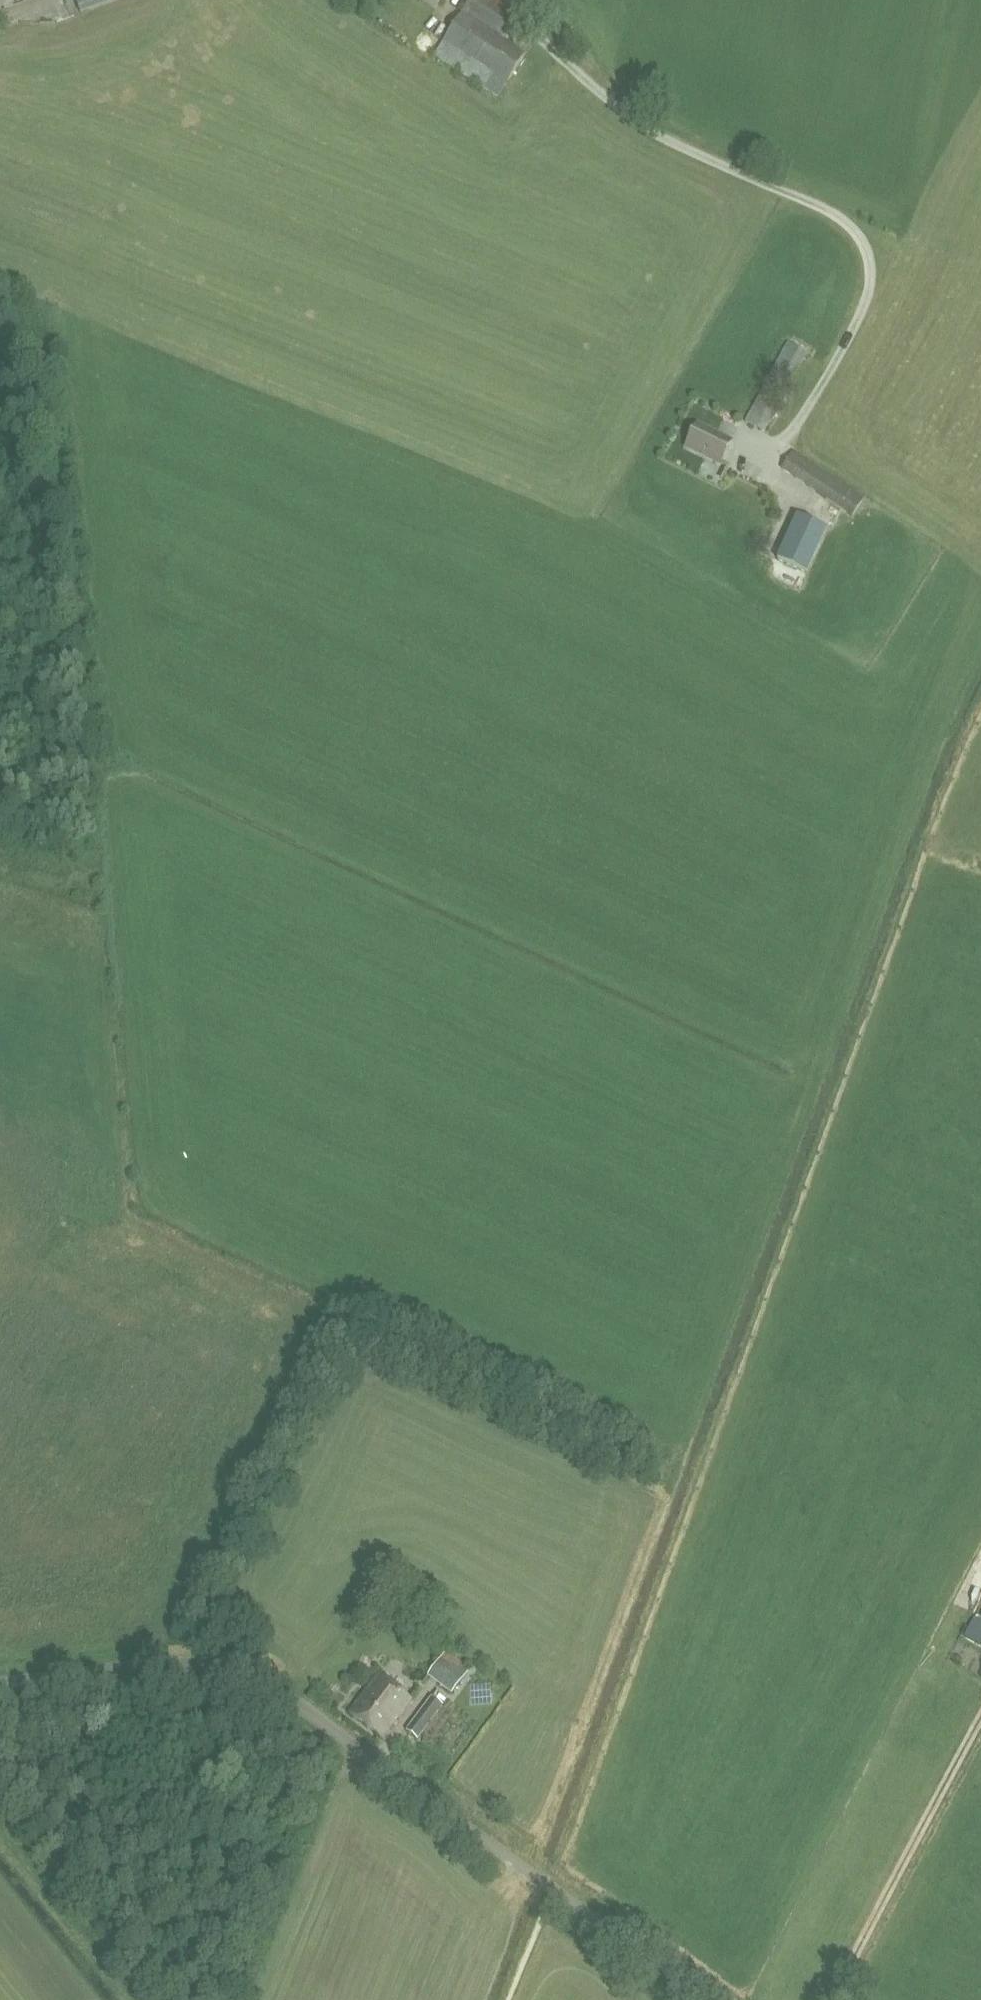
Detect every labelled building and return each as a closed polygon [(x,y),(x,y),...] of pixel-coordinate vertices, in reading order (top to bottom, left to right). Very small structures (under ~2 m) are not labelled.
[(23,0),(0,0),(0,8),(23,0)] [(80,13),(117,0),(76,0),(80,13)] [(435,9),(441,0),(422,0),(435,9)] [(509,11),(492,0),(469,0),(433,56),(471,80),(509,11)] [(764,432),(806,354),(789,344),(746,423),(764,432)] [(731,442),(698,424),(686,445),(719,463),(731,442)] [(781,468),(851,516),(863,500),(792,452),(781,468)] [(798,516),(778,560),(807,573),(827,530),(798,516)] [(965,1638),(980,1645),(980,1621),(974,1617),(965,1638)] [(427,1676),(448,1699),(468,1673),(442,1656),(427,1676)] [(350,1714),(382,1738),(411,1699),(379,1675),(350,1714)] [(417,1739),(442,1705),(432,1697),(407,1731),(417,1739)]
